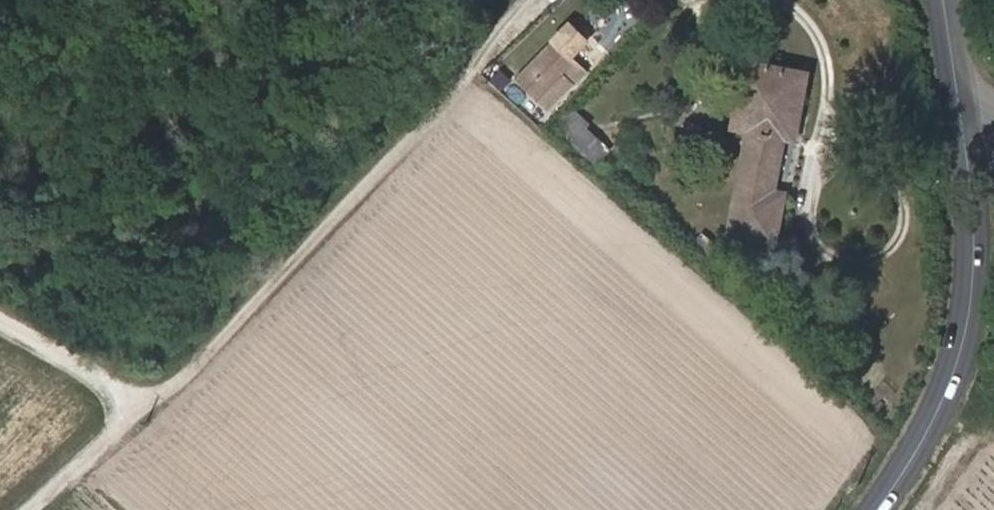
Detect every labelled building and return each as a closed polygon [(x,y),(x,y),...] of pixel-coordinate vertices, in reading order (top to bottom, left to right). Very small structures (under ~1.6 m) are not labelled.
[(571,25),(518,78),(548,108),(573,83),(565,75),(578,62),(572,56),(587,40),(571,25)] [(811,72),(748,60),(734,127),(751,130),(730,233),(778,244),(788,192),(776,190),(787,137),(798,139),(811,72)] [(586,70),(578,62),(565,75),(573,83),(586,70)] [(609,147),(586,128),(575,141),(597,160),(609,147)]
